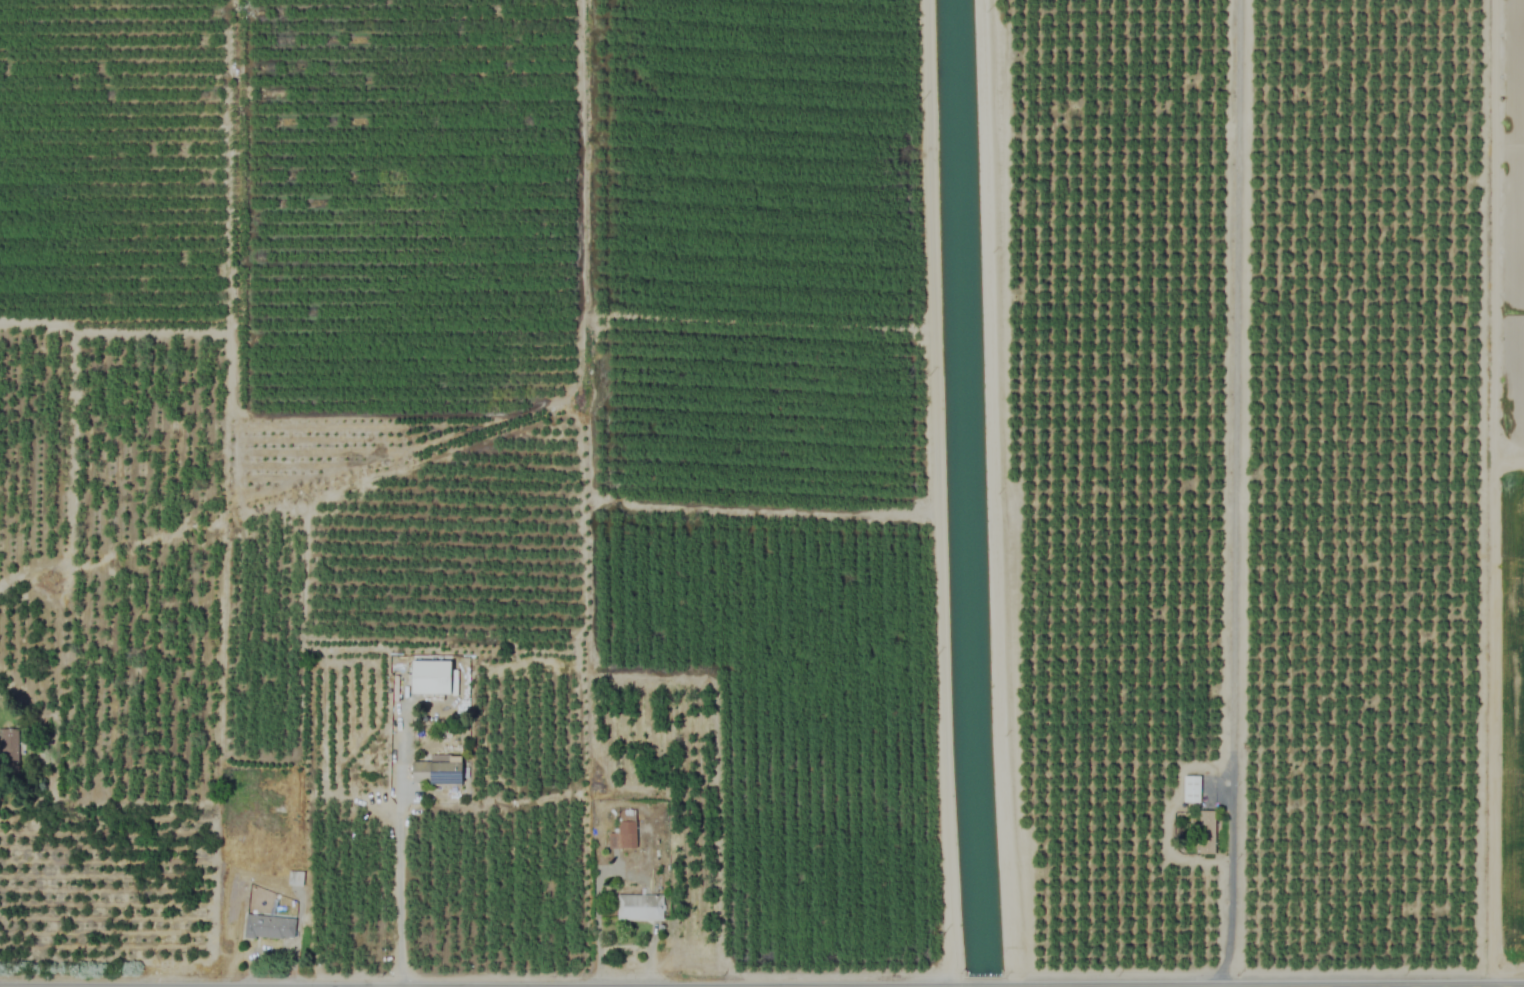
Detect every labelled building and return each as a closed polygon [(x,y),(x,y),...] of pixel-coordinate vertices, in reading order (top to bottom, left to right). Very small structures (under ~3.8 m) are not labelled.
[(450,672),(417,672),(417,674),(398,674),(398,695),(450,695),(450,672)] [(0,730),(0,775),(18,775),(18,730),(0,730)] [(411,762),(411,784),(465,784),(465,757),(449,757),(449,762),(411,762)] [(1201,803),(1201,776),(1184,776),(1184,803),(1201,803)] [(636,850),(636,810),(619,810),(619,835),(609,835),(609,850),(636,850)] [(1215,812),(1200,812),(1200,855),(1215,855),(1215,812)] [(287,883),(298,886),(301,874),(291,871),(287,883)] [(617,921),(663,921),(663,895),(617,895),(617,921)] [(295,918),(249,916),(248,937),(293,939),(295,918)]
